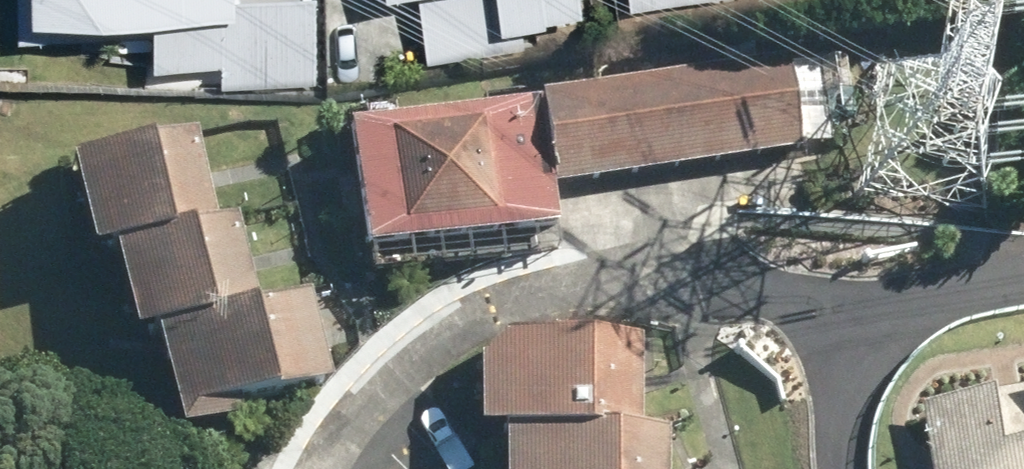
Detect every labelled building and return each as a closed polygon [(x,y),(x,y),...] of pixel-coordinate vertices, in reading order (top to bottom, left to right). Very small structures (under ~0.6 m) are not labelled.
[(210,28),(210,45),(130,43),(130,67),(205,70),(204,91),(315,95),(318,0),(0,0),(0,22),(210,28)] [(352,84),(374,85),(374,67),(479,71),(481,36),(588,40),(589,0),(355,0),(352,84)] [(612,9),(658,3),(658,0),(611,0),(612,9)] [(538,198),(790,157),(775,65),(523,106),(524,113),(538,198)] [(524,113),(322,145),(342,267),(544,234),(538,198),(524,113)] [(231,214),(209,128),(91,158),(112,243),(127,239),(150,329),(171,324),(198,430),(256,415),(252,398),(341,376),(318,285),(269,298),(247,210),(231,214)] [(653,439),(625,439),(624,348),(485,349),(455,375),(456,449),(480,449),(480,468),(653,468),(653,439)] [(907,414),(917,468),(1023,468),(1023,394),(907,414)]
